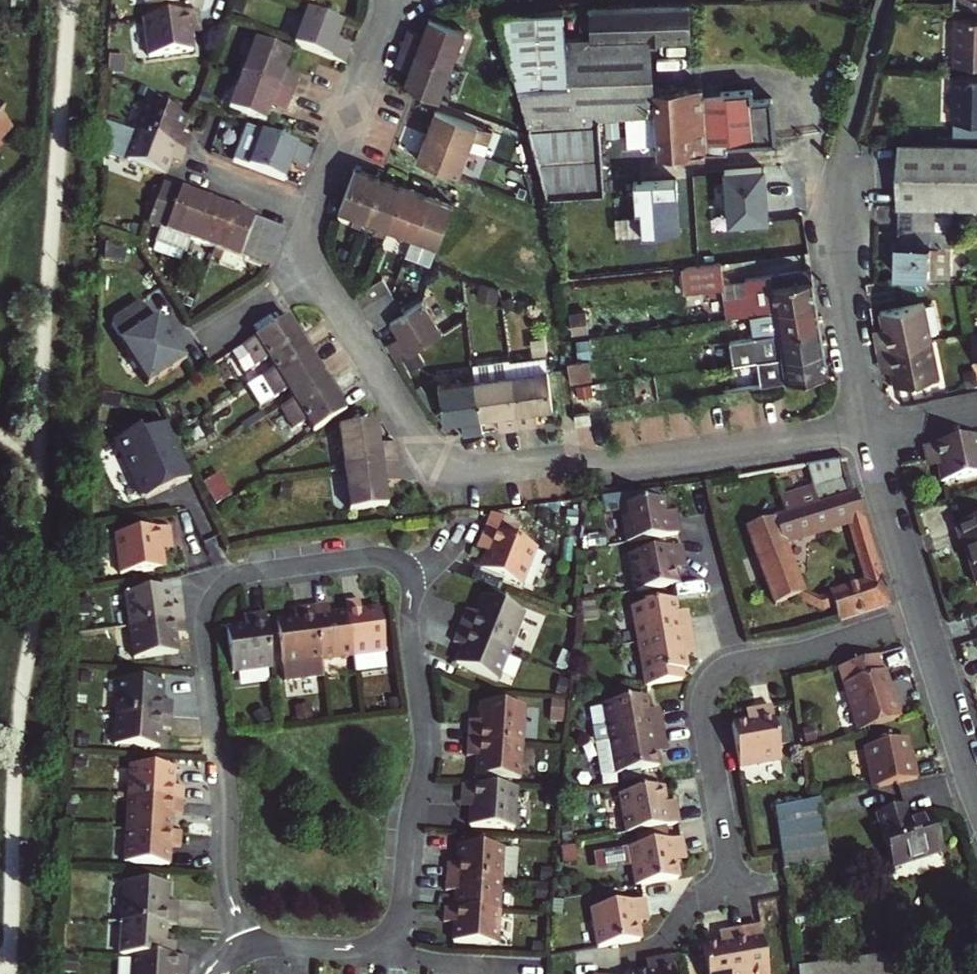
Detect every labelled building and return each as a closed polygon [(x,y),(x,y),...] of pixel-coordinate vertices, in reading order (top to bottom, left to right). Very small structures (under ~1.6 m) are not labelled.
[(240,3),(233,0),(231,0),(226,11),(235,15),(240,3)] [(122,6),(124,46),(169,43),(168,23),(168,15),(177,15),(176,3),(122,6)] [(689,34),(686,3),(657,4),(658,36),(689,34)] [(337,35),(344,18),(309,4),(294,39),(310,45),(345,59),(352,41),(337,35)] [(649,36),(658,36),(657,4),(600,6),(586,6),(588,39),(649,36)] [(586,6),(560,7),(563,56),(620,54),(622,88),(651,87),(649,36),(588,39),(586,6)] [(622,88),(620,54),(563,56),(560,7),(499,10),(544,192),(601,188),(595,114),(655,111),(658,153),(705,150),(700,91),(699,85),(651,87),(622,88)] [(465,25),(430,11),(423,27),(408,21),(401,40),(451,60),(465,25)] [(956,14),(954,62),(976,63),(976,15),(956,14)] [(286,64),(292,47),(254,32),(242,67),(293,87),(300,70),(286,64)] [(401,40),(395,56),(409,62),(402,81),(416,87),(437,95),(451,60),(401,40)] [(293,87),(242,67),(229,101),(265,115),(272,100),(286,105),(293,87)] [(954,72),(952,119),(976,120),(976,73),(954,72)] [(705,150),(724,149),(724,142),(772,138),(769,95),(750,96),(750,89),(700,91),(705,150)] [(191,128),(183,124),(189,110),(146,93),(135,120),(186,140),(191,128)] [(6,146),(3,143),(17,128),(5,116),(9,112),(0,104),(0,153),(6,146)] [(476,121),(436,105),(426,129),(467,146),(475,149),(479,151),(485,135),(481,134),(473,131),(476,121)] [(135,120),(113,111),(102,141),(165,166),(172,149),(181,153),(186,140),(135,120)] [(473,131),(481,134),(485,125),(476,121),(473,131)] [(276,130),(261,124),(247,160),(284,175),(291,157),(305,162),(312,144),(276,130)] [(467,146),(426,129),(416,154),(457,171),(463,155),(467,146)] [(949,201),(961,201),(972,201),(976,202),(976,140),(900,139),(900,201),(931,201),(949,201)] [(472,159),(475,149),(467,146),(463,155),(472,159)] [(362,211),(378,170),(354,161),(338,202),(362,211)] [(723,169),(726,222),(764,220),(761,183),(763,183),(762,166),(723,169)] [(402,180),(382,172),(378,170),(362,211),(376,217),(387,221),(402,180)] [(183,245),(188,231),(204,190),(180,181),(161,174),(145,214),(162,221),(156,235),(183,245)] [(638,214),(640,233),(678,231),(676,205),(673,206),(672,193),(675,193),(675,178),(631,180),(633,209),(638,214)] [(427,189),(406,181),(402,180),(387,221),(401,227),(411,231),(427,189)] [(503,189),(510,192),(513,185),(506,182),(503,189)] [(436,241),(451,199),(427,189),(411,231),(426,236),(436,241)] [(213,241),(229,200),(204,190),(188,231),(202,237),(213,241)] [(247,223),(253,209),(229,200),(213,241),(210,249),(209,251),(232,261),(238,247),(243,234),(247,223)] [(949,201),(931,201),(931,225),(899,225),(899,273),(949,272),(949,201)] [(931,201),(900,201),(899,225),(931,225),(931,201)] [(282,221),(253,209),(247,223),(277,234),(282,221)] [(387,221),(376,217),(373,225),(384,229),(387,221)] [(277,234),(247,223),(243,234),(273,246),(277,234)] [(411,231),(401,227),(398,234),(409,238),(411,231)] [(273,246),(243,234),(238,247),(268,259),(273,246)] [(436,241),(426,236),(423,245),(433,249),(436,241)] [(213,241),(202,237),(199,245),(210,249),(213,241)] [(721,286),(722,286),(722,279),(721,269),(720,261),(680,264),(682,290),(721,286)] [(743,276),(746,293),(723,297),(726,314),(749,310),(814,301),(809,266),(783,270),(743,276)] [(361,299),(387,283),(380,272),(363,282),(354,287),(361,299)] [(743,276),(722,279),(722,286),(721,286),(723,297),(746,293),(743,276)] [(394,295),(390,288),(387,283),(361,299),(368,310),(394,295)] [(389,314),(401,307),(394,295),(368,310),(375,322),(389,314)] [(383,336),(393,353),(407,344),(439,325),(420,295),(401,307),(389,314),(397,328),(383,336)] [(882,330),(871,333),(874,346),(928,334),(919,296),(877,306),(880,321),(882,330)] [(134,368),(143,380),(181,356),(169,338),(168,339),(164,334),(166,332),(153,313),(147,317),(134,297),(108,314),(107,319),(118,336),(115,337),(123,350),(130,345),(141,363),(134,368)] [(749,310),(753,334),(818,324),(814,301),(749,310)] [(230,346),(248,377),(257,371),(303,343),(284,312),(230,346)] [(871,333),(882,330),(880,321),(869,323),(871,333)] [(730,360),(753,357),(822,347),(818,324),(753,334),(727,337),(730,360)] [(889,358),(890,366),(893,381),(936,371),(928,334),(874,346),(877,361),(889,358)] [(303,343),(257,371),(269,391),(283,383),(290,394),(322,374),(303,343)] [(407,344),(393,353),(401,365),(415,357),(407,344)] [(822,347),(753,357),(757,382),(823,373),(826,372),(822,347)] [(550,403),(544,357),(507,362),(515,424),(533,422),(530,406),(550,403)] [(878,369),(890,366),(889,358),(877,361),(878,369)] [(515,424),(507,362),(471,367),(477,412),(493,410),(495,426),(515,424)] [(477,412),(471,367),(434,372),(440,416),(457,414),(459,430),(479,428),(477,412)] [(309,426),(342,406),(322,374),(290,394),(276,402),(289,423),(302,415),(309,426)] [(572,418),(572,420),(587,417),(586,408),(571,410),(572,418)] [(141,496),(187,475),(162,420),(136,432),(134,427),(111,438),(136,493),(141,496)] [(367,421),(352,422),(328,425),(333,466),(388,460),(386,441),(369,443),(367,421)] [(976,466),(976,444),(973,426),(920,438),(923,451),(933,448),(935,458),(939,474),(976,466)] [(925,460),(935,458),(933,448),(923,451),(925,460)] [(373,481),(390,479),(388,460),(333,466),(337,507),(376,503),(373,481)] [(801,466),(807,486),(812,503),(844,494),(835,461),(801,466)] [(807,486),(775,495),(780,512),(743,523),(771,600),(786,596),(800,592),(782,540),(846,521),(860,517),(853,491),(844,494),(812,503),(807,486)] [(617,504),(624,540),(676,530),(673,515),(669,515),(667,509),(663,510),(660,496),(617,504)] [(950,539),(954,537),(966,579),(976,576),(976,510),(944,520),(950,539)] [(484,551),(481,559),(477,569),(518,585),(532,548),(511,540),(516,529),(485,517),(481,529),(474,547),(484,551)] [(865,534),(860,517),(846,521),(851,538),(865,534)] [(156,540),(166,538),(164,526),(110,534),(114,573),(159,567),(157,549),(156,540)] [(821,604),(831,602),(836,615),(887,598),(865,534),(851,538),(864,578),(825,590),(827,593),(819,596),(821,604)] [(157,549),(168,548),(166,538),(156,540),(157,549)] [(626,552),(633,588),(676,580),(674,566),(678,565),(677,559),(681,558),(678,542),(626,552)] [(471,555),(481,559),(484,551),(474,547),(471,555)] [(168,605),(158,607),(156,588),(111,595),(116,626),(170,619),(168,605)] [(670,592),(627,601),(635,639),(686,629),(684,614),(679,614),(678,608),(673,609),(670,592)] [(819,596),(800,592),(786,596),(821,605),(821,604),(819,596)] [(358,599),(342,602),(343,611),(349,655),(383,650),(378,607),(359,610),(358,599)] [(471,625),(460,621),(458,627),(509,648),(521,616),(480,601),(474,616),(471,625)] [(328,613),(327,603),(311,605),(318,659),(349,655),(343,611),(328,613)] [(300,617),(292,618),(274,620),(281,665),(318,659),(311,605),(299,607),(300,617)] [(291,608),(292,618),(300,617),(299,607),(291,608)] [(243,624),(234,625),(223,626),(229,671),(269,666),(261,611),(242,614),(243,624)] [(474,616),(463,612),(460,621),(471,625),(474,616)] [(243,624),(242,614),(233,615),(234,625),(243,624)] [(170,619),(116,626),(121,658),(165,651),(162,633),(172,631),(170,619)] [(450,646),(462,650),(455,667),(496,682),(509,648),(458,627),(450,646)] [(686,629),(635,639),(643,684),(680,677),(679,671),(685,669),(682,653),(686,652),(685,646),(689,645),(686,629)] [(836,663),(841,680),(856,726),(898,713),(882,667),(878,668),(872,650),(836,663)] [(159,683),(115,680),(113,711),(167,714),(168,703),(157,702),(159,683)] [(645,690),(602,698),(610,737),(661,727),(659,711),(654,712),(653,705),(648,706),(645,690)] [(731,718),(739,761),(780,753),(771,701),(755,704),(755,709),(746,710),(746,715),(731,718)] [(489,727),(477,727),(477,739),(533,742),(535,705),(490,703),(489,719),(489,727)] [(167,714),(113,711),(111,744),(155,747),(156,728),(167,729),(167,714)] [(489,719),(478,718),(477,727),(489,727),(489,719)] [(664,742),(661,727),(610,737),(595,739),(603,778),(617,775),(660,767),(657,750),(661,750),(660,743),(664,742)] [(905,755),(901,738),(862,745),(869,785),(909,779),(914,777),(911,762),(907,763),(905,755)] [(476,755),(486,755),(485,774),(530,776),(533,742),(477,739),(476,755)] [(172,766),(129,764),(127,797),(182,800),(182,786),(171,785),(172,766)] [(467,803),(467,811),(466,823),(510,825),(513,784),(458,782),(456,802),(467,803)] [(663,783),(620,791),(627,829),(636,828),(655,824),(666,822),(679,820),(676,804),(671,805),(670,799),(666,799),(663,783)] [(817,794),(807,796),(774,803),(775,806),(777,836),(780,850),(783,864),(827,858),(817,794)] [(182,800),(127,797),(125,828),(169,831),(170,813),(181,813),(182,800)] [(467,803),(456,802),(456,811),(467,811),(467,803)] [(874,815),(880,831),(876,831),(889,867),(939,851),(927,815),(907,822),(901,807),(874,815)] [(636,828),(639,842),(657,839),(669,837),(666,822),(655,824),(636,828)] [(179,844),(180,831),(169,831),(125,828),(123,861),(167,864),(168,843),(179,844)] [(637,882),(680,874),(676,858),(681,857),(680,851),(684,850),(681,834),(669,837),(657,839),(639,842),(629,844),(637,882)] [(456,860),(446,860),(445,874),(500,877),(502,845),(457,843),(456,860)] [(444,888),(455,888),(454,906),(498,909),(500,877),(445,874),(444,888)] [(163,907),(164,897),(165,884),(121,881),(118,920),(163,923),(173,923),(174,908),(163,907)] [(599,944),(642,936),(639,920),(644,919),(642,912),(647,912),(644,896),(592,906),(599,944)] [(174,908),(175,898),(164,897),(163,907),(174,908)] [(443,920),(453,921),(452,939),(496,942),(498,909),(454,906),(443,905),(443,920)] [(118,920),(116,954),(129,955),(171,957),(172,941),(162,941),(163,923),(118,920)] [(701,944),(708,973),(768,973),(770,973),(758,922),(729,929),(731,938),(720,940),(701,944)] [(718,931),(720,940),(731,938),(729,929),(718,931)] [(901,947),(888,949),(892,973),(902,973),(905,973),(901,947)] [(888,949),(876,951),(879,973),(892,973),(888,949)] [(876,951),(863,953),(867,973),(879,973),(876,951)] [(657,956),(658,961),(648,963),(649,967),(633,970),(634,973),(677,973),(673,953),(657,956)] [(863,953),(851,955),(854,973),(867,973),(863,953)] [(171,957),(129,955),(128,973),(174,973),(174,971),(184,972),(185,958),(171,957)] [(851,955),(838,956),(841,973),(854,973),(851,955)] [(838,956),(826,958),(828,973),(841,973),(838,956)] [(826,958),(813,960),(816,973),(828,973),(826,958)] [(813,960),(799,962),(801,973),(816,973),(813,960)]
